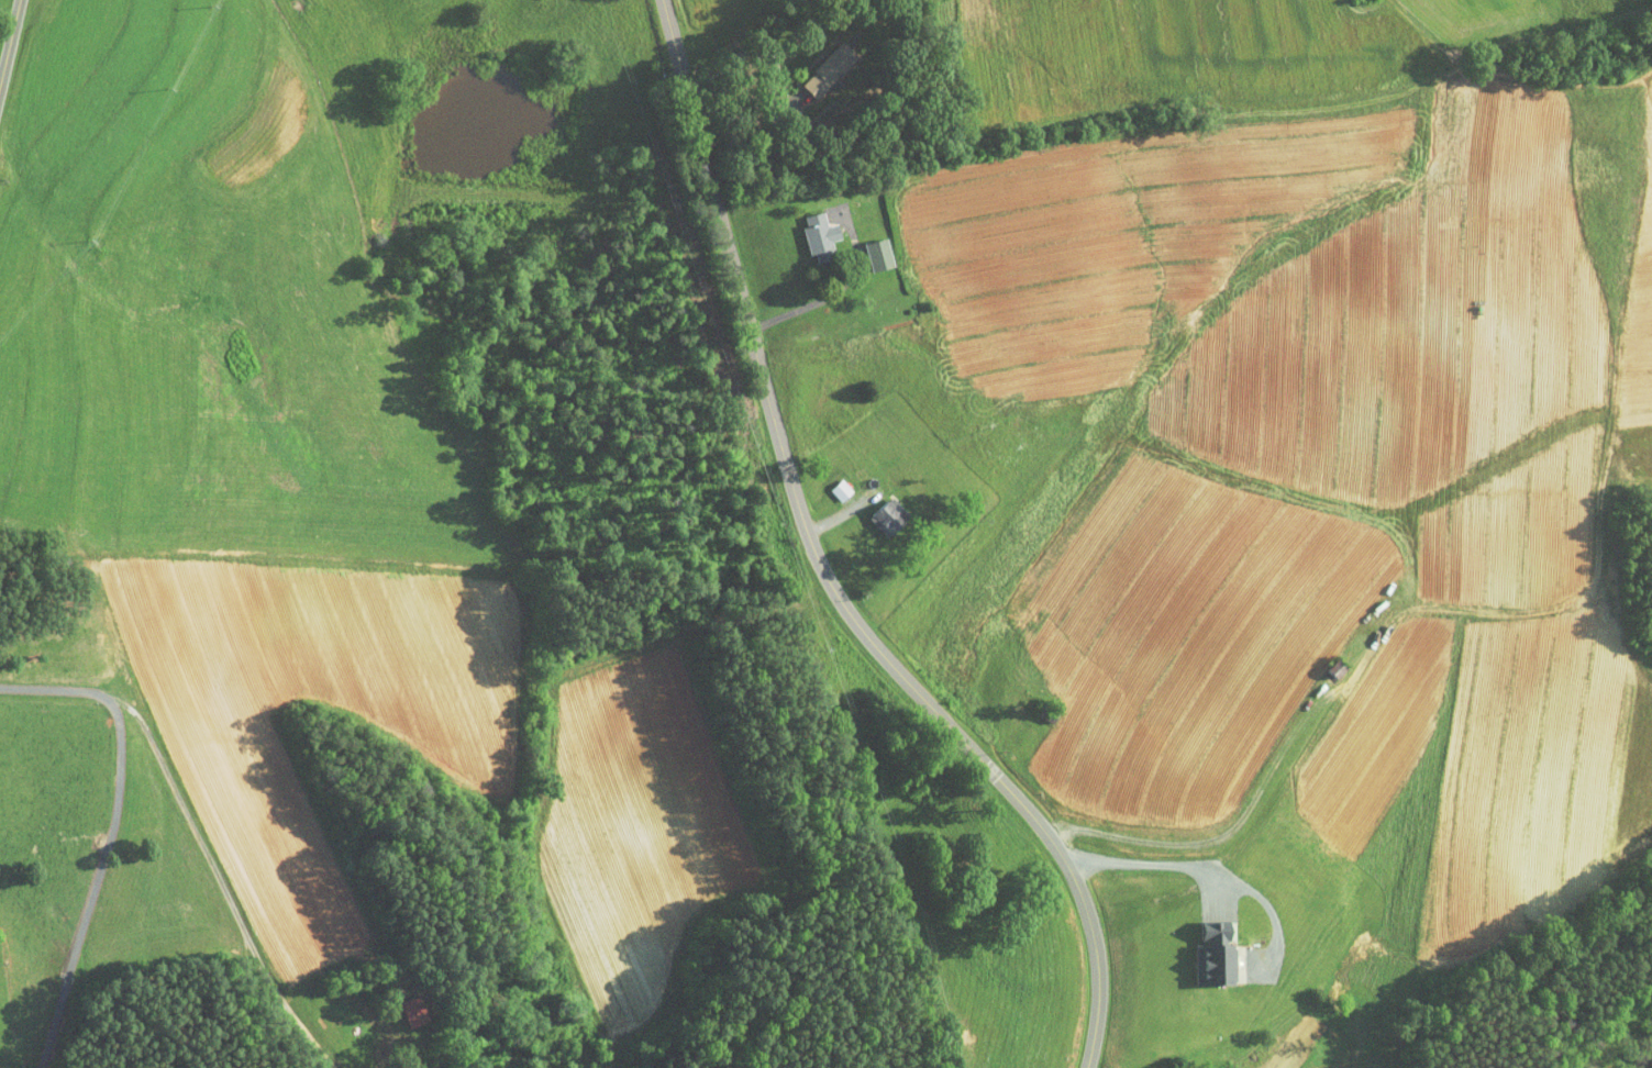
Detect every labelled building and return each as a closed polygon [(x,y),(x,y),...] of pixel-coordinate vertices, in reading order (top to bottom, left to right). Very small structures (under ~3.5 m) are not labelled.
[(792,77),(808,92),(849,49),(832,34),(792,77)] [(794,209),(796,218),(793,219),(799,248),(805,247),(807,256),(827,252),(822,233),(832,231),(828,217),(817,219),(814,205),(794,209)] [(884,259),(876,231),(855,237),(863,265),(884,259)] [(830,495),(842,484),(831,472),(819,483),(830,495)] [(876,531),(901,512),(883,489),(858,509),(876,531)] [(399,1021),(418,1015),(409,988),(390,995),(399,1021)]
